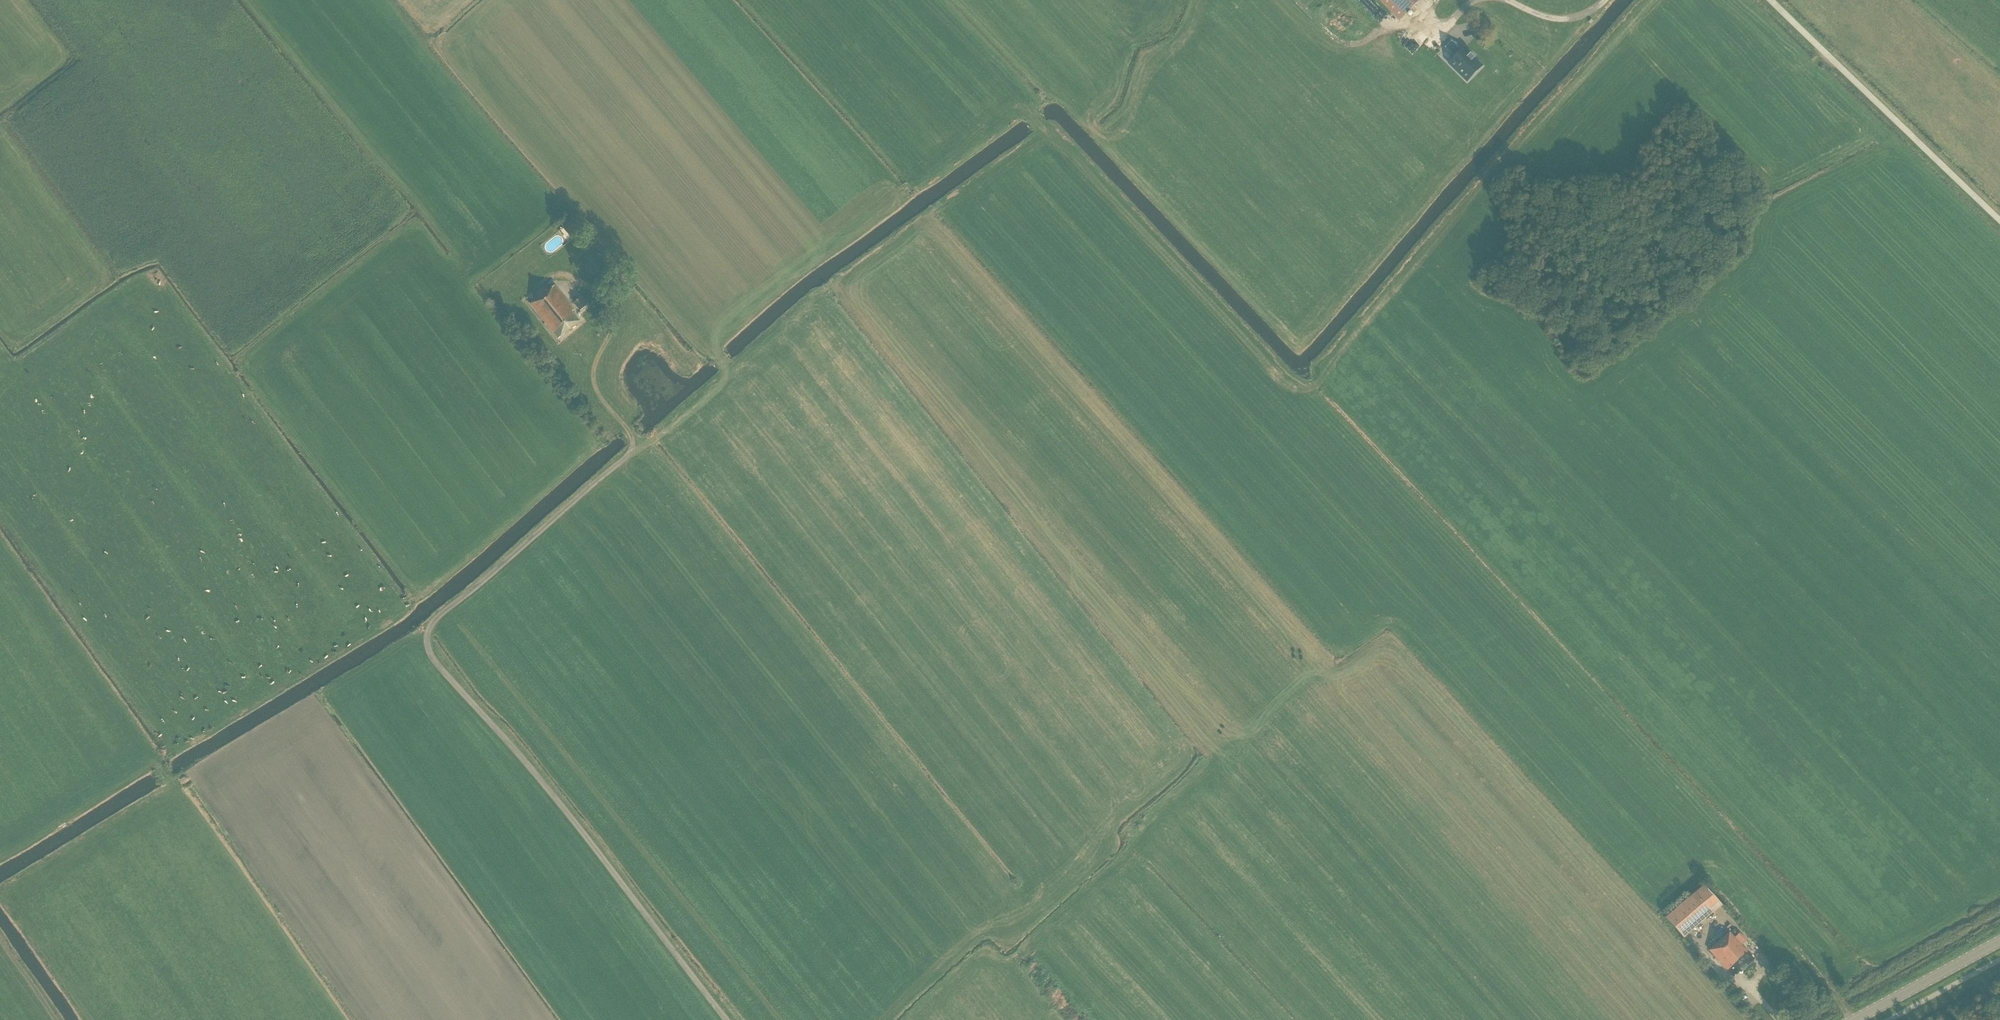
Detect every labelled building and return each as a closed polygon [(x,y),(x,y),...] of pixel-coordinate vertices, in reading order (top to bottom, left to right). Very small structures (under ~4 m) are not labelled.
[(1365,11),(1374,3),(1371,0),(1355,0),(1365,11)] [(1399,21),(1420,0),(1379,0),(1399,21)] [(1357,24),(1363,18),(1352,7),(1346,13),(1357,24)] [(1421,16),(1404,24),(1410,35),(1426,28),(1421,16)] [(1469,27),(1472,24),(1465,16),(1456,24),(1471,41),(1477,36),(1469,27)] [(1409,52),(1412,47),(1408,44),(1411,39),(1405,35),(1398,44),(1409,52)] [(1469,44),(1476,54),(1482,50),(1476,39),(1469,44)] [(1483,65),(1464,46),(1461,50),(1452,41),(1445,48),(1454,57),(1448,63),(1466,82),(1467,82),(1483,65)] [(577,235),(568,223),(563,228),(572,239),(577,235)] [(572,311),(575,309),(555,285),(548,291),(547,290),(530,304),(559,339),(580,321),(572,311)] [(579,299),(574,303),(580,312),(585,309),(579,299)] [(1722,905),(1704,884),(1665,917),(1683,938),(1722,905)] [(1755,959),(1730,932),(1707,952),(1715,960),(1717,958),(1734,977),(1739,972),(1740,973),(1755,959)]
